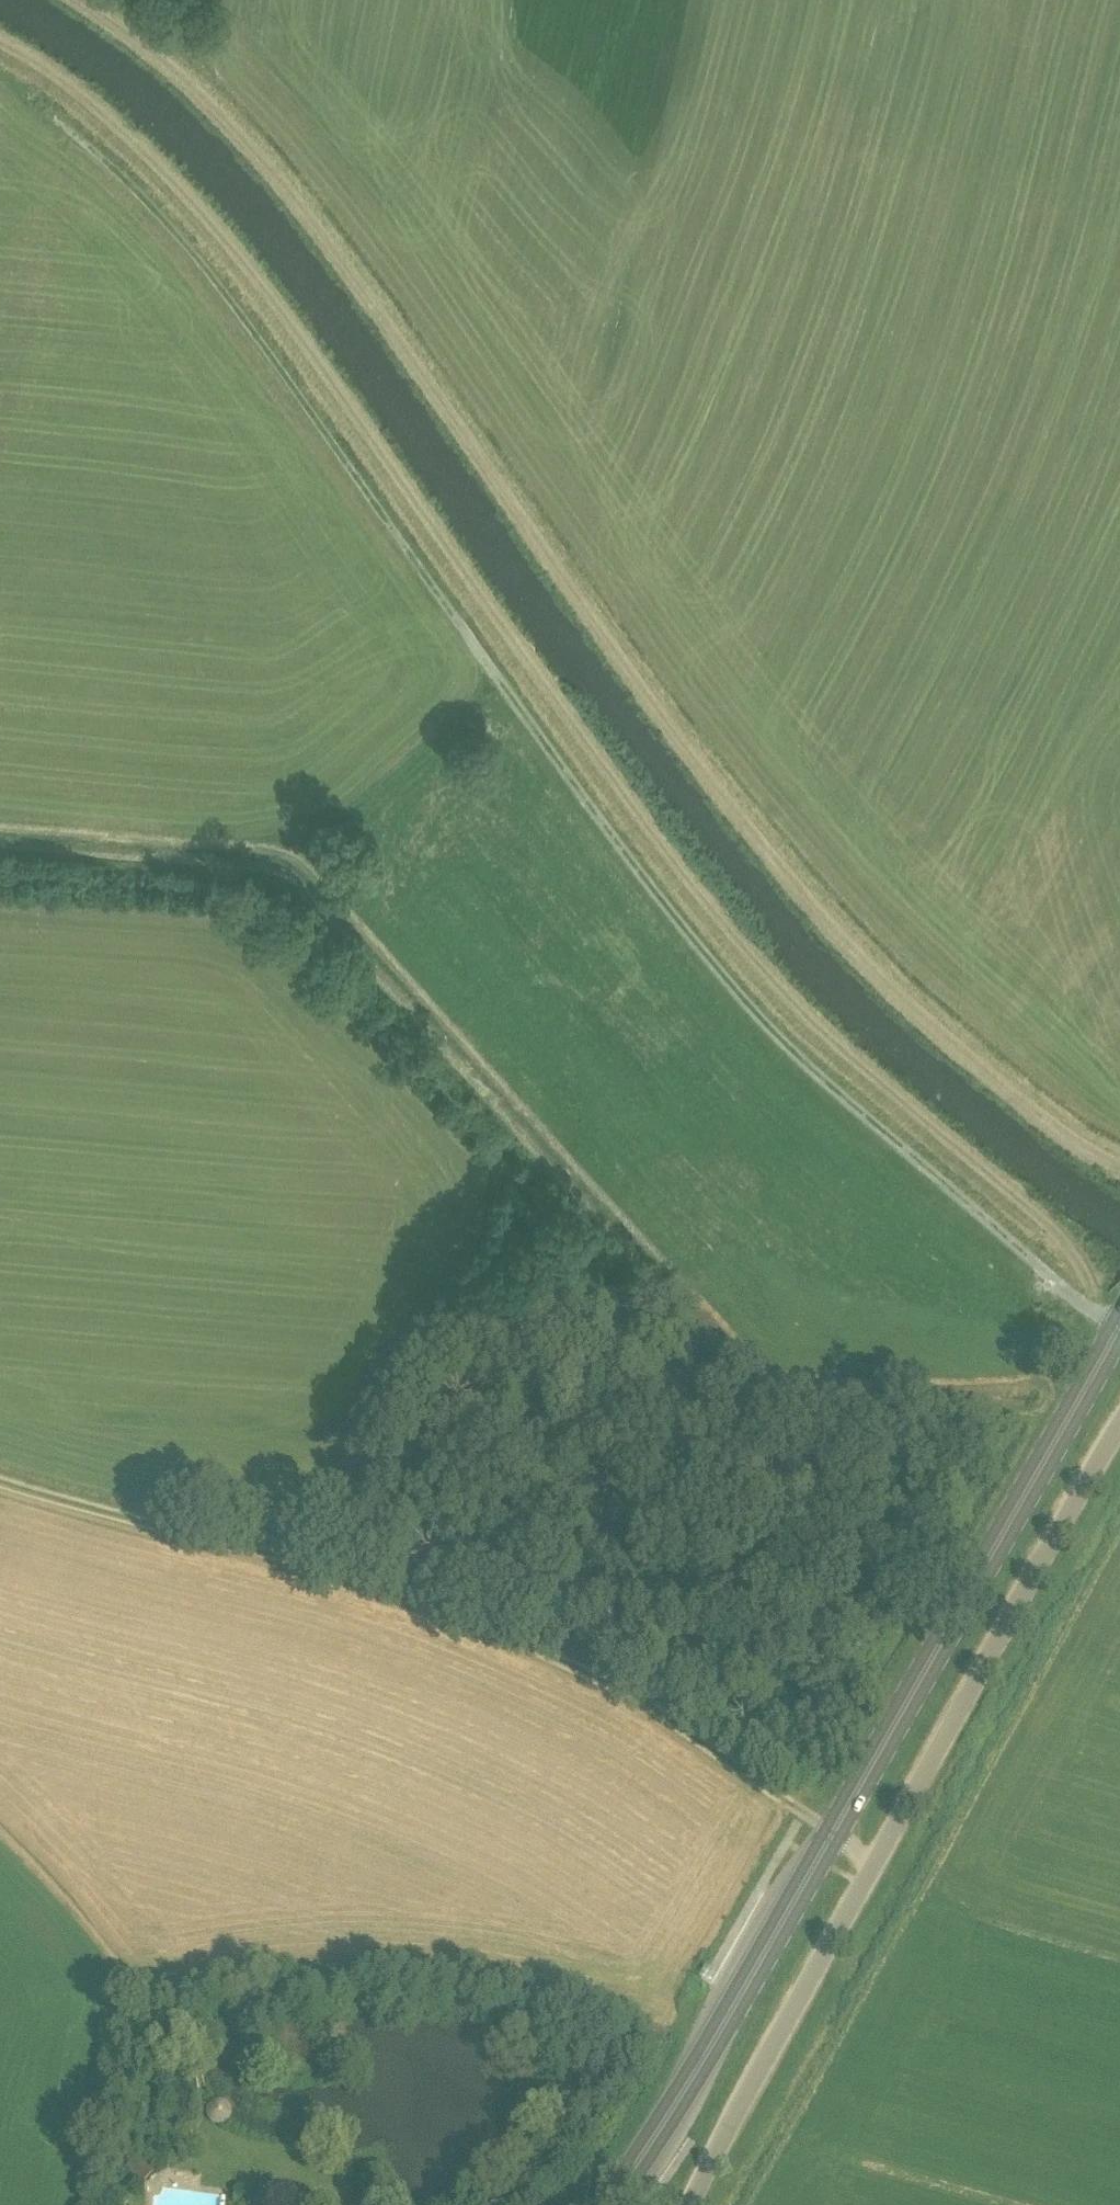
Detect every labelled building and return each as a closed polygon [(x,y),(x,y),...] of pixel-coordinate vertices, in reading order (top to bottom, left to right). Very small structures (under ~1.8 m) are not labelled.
[(136,2156),(122,2174),(141,2189),(155,2172),(150,2168),(136,2156)]
